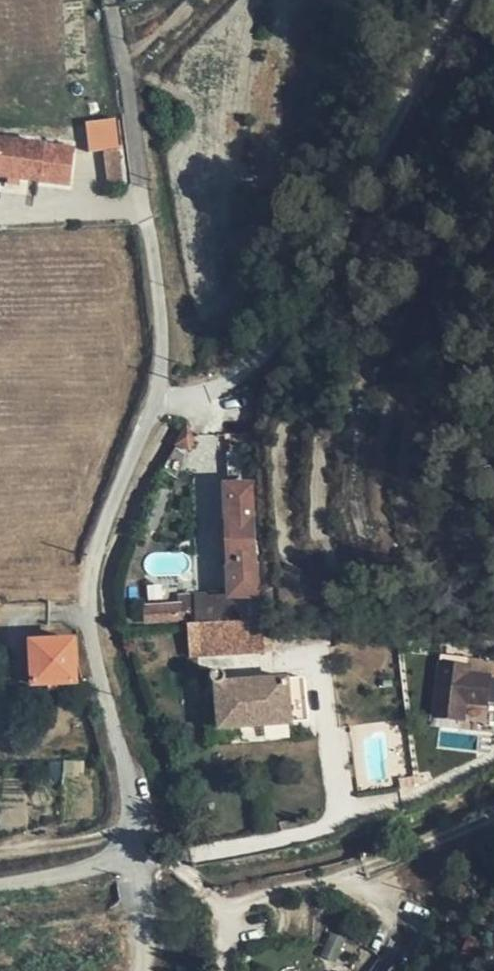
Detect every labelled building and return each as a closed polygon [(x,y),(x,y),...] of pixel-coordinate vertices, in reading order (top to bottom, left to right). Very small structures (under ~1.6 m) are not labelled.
[(120,151),(115,124),(86,126),(88,145),(90,154),(120,151)] [(0,143),(0,180),(17,182),(21,146),(0,143)] [(53,157),(54,150),(21,146),(17,182),(50,186),(51,179),(53,157)] [(73,153),(54,150),(53,157),(51,179),(50,186),(69,188),(73,153)] [(122,194),(120,159),(106,157),(108,193),(122,194)] [(229,454),(229,488),(254,487),(254,453),(229,454)] [(255,594),(254,487),(229,488),(231,594),(255,594)] [(231,619),(231,594),(178,595),(178,604),(178,619),(231,619)] [(178,619),(178,604),(146,603),(145,618),(178,619)] [(36,643),(67,642),(66,631),(35,633),(36,643)] [(464,662),(466,640),(416,635),(414,656),(464,662)] [(74,642),(67,642),(36,643),(31,643),(33,685),(75,684),(74,642)] [(309,722),(307,676),(230,681),(231,676),(231,672),(228,668),(224,666),(219,665),(213,668),(210,673),(210,679),(214,684),(220,687),(221,727),(309,722)]
